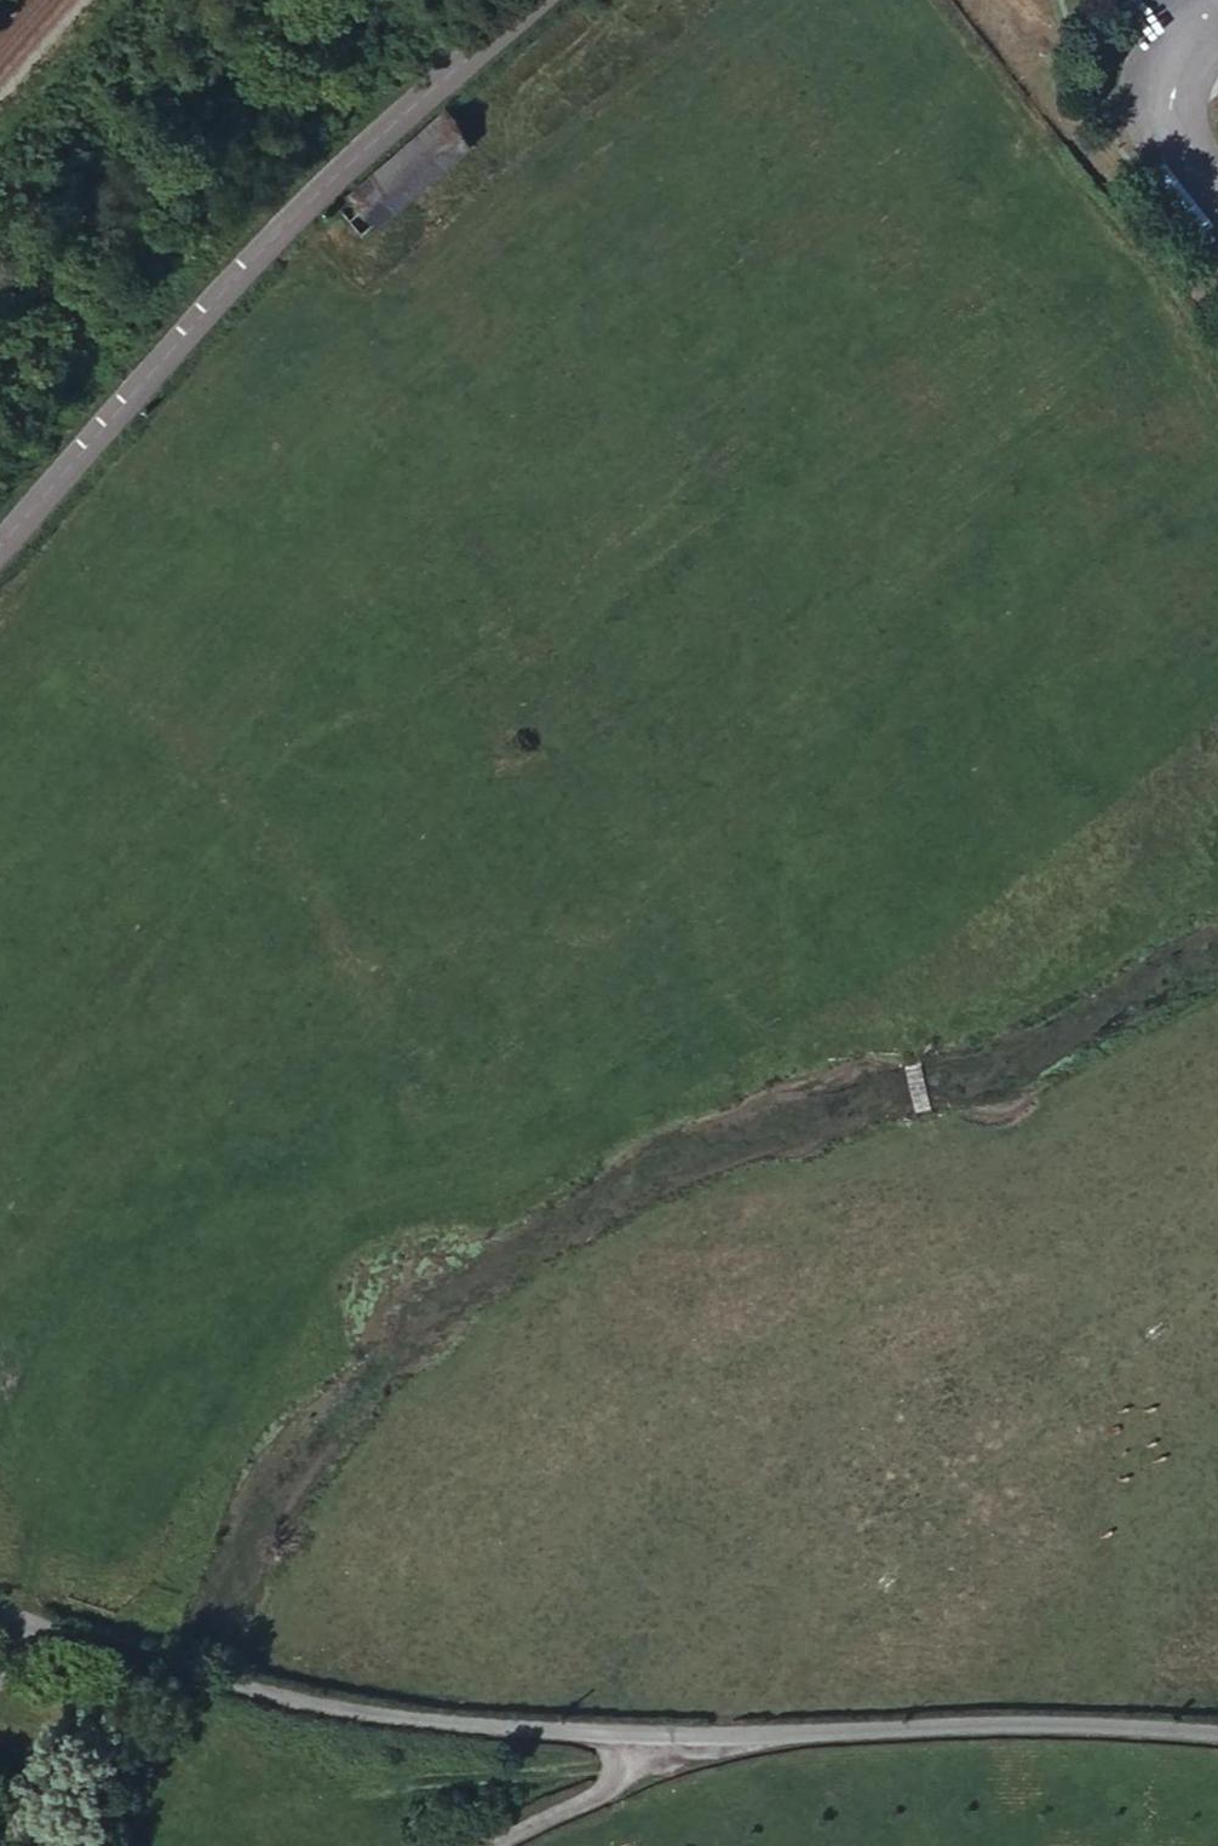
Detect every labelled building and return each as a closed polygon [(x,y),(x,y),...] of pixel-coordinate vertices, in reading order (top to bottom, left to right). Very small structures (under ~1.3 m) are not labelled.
[(441,113),(337,203),(361,232),(465,142),(441,113)]
